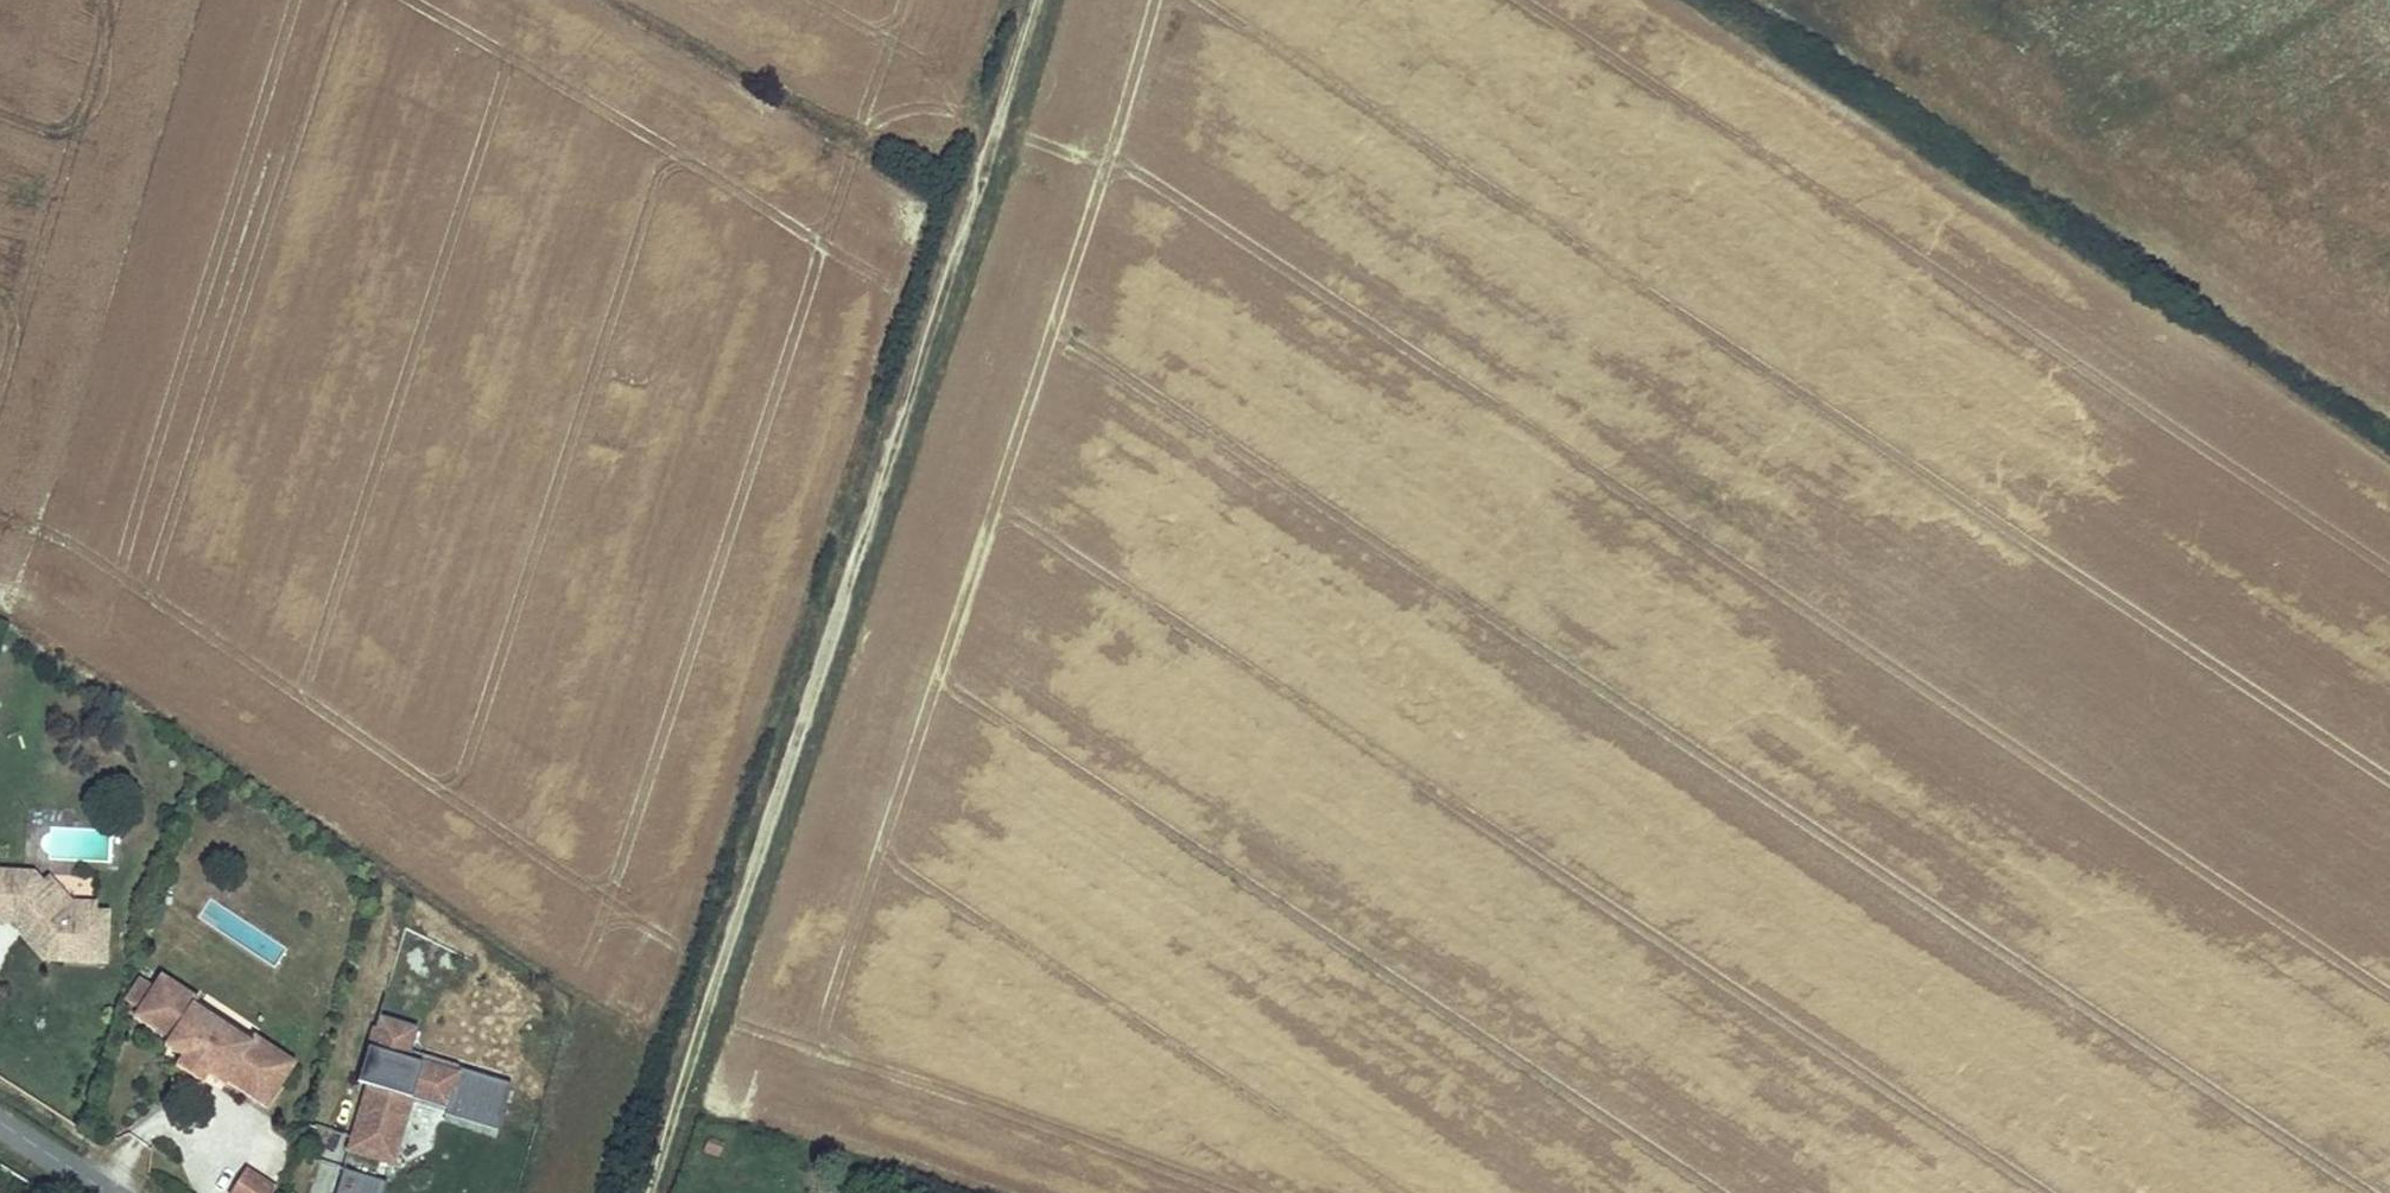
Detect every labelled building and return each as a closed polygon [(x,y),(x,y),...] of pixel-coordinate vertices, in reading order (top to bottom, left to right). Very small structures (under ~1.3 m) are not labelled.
[(32,872),(0,871),(0,921),(10,921),(32,922),(31,932),(55,960),(104,963),(106,913),(92,912),(65,911),(42,884),(32,872)] [(70,902),(48,877),(42,884),(65,911),(92,912),(92,903),(70,902)] [(55,960),(31,932),(32,922),(10,921),(42,960),(55,960)] [(194,1012),(158,988),(154,995),(190,1019),(194,1012)] [(190,1019),(154,995),(131,1029),(165,1052),(161,1059),(178,1070),(172,1079),(175,1081),(185,1088),(188,1090),(194,1081),(221,1098),(223,1095),(263,1121),(282,1092),(242,1066),(248,1057),(190,1019)] [(380,1016),(362,1082),(369,1084),(351,1151),(397,1164),(416,1097),(451,1106),(449,1113),(499,1126),(511,1082),(413,1055),(420,1027),(380,1016)] [(292,1077),(252,1051),(248,1057),(242,1066),(282,1092),(292,1077)] [(276,1191),(246,1171),(232,1192),(275,1192),(276,1191)] [(343,1171),(337,1192),(384,1192),(387,1182),(343,1171)]
